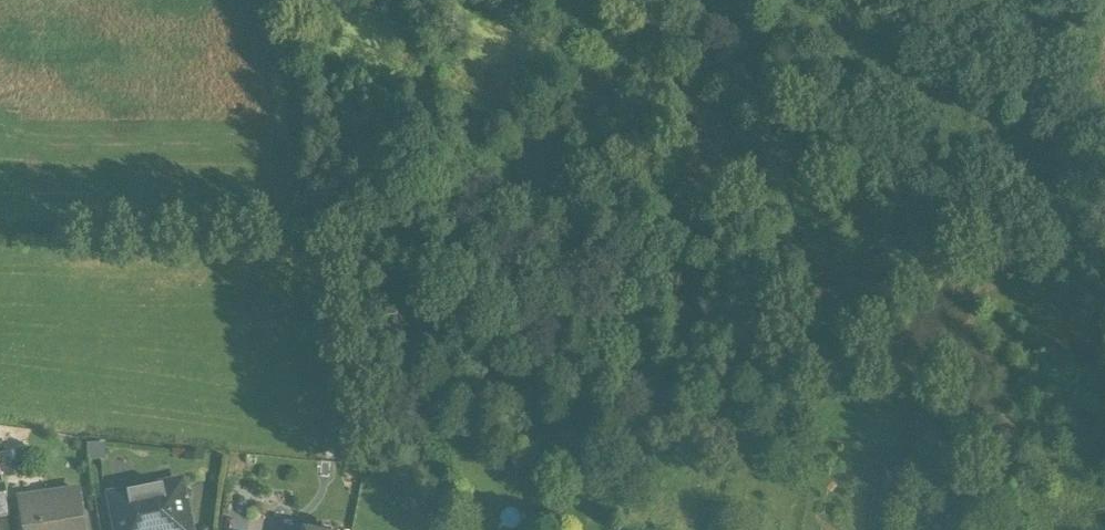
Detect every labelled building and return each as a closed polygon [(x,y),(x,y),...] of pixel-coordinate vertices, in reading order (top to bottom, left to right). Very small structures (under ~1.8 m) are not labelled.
[(2,485),(17,483),(12,453),(0,454),(0,474),(2,485)] [(17,499),(21,529),(84,529),(78,491),(17,499)] [(140,505),(137,492),(110,497),(117,529),(192,529),(185,496),(140,505)]
